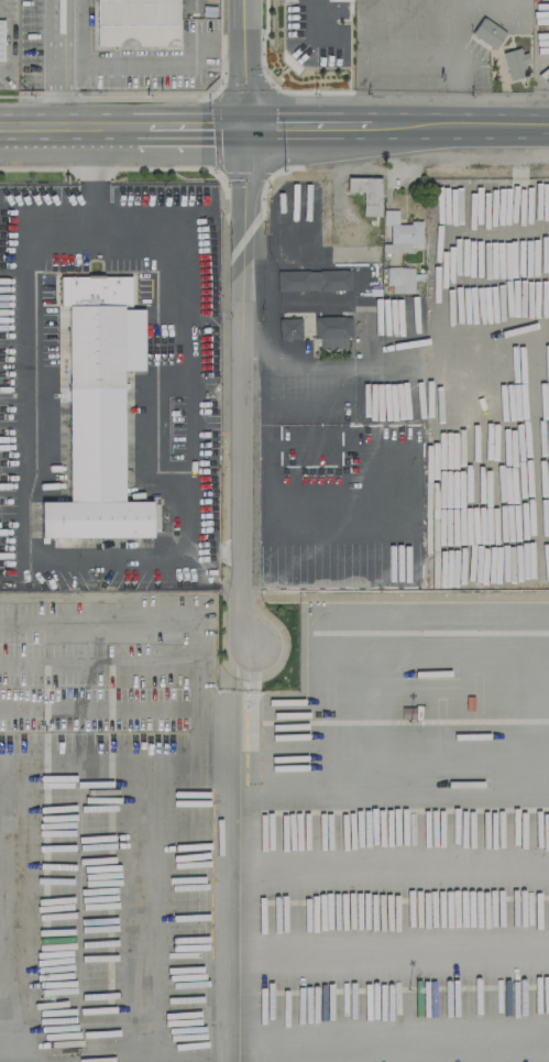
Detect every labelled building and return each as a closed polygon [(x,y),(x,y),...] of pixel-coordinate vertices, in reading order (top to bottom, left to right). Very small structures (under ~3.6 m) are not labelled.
[(177,46),(178,0),(95,0),(95,45),(177,46)] [(493,49),(504,32),(481,17),(469,34),(493,49)] [(528,75),(521,47),(501,52),(508,80),(528,75)] [(361,215),(379,216),(380,178),(346,177),(346,191),(362,192),(361,215)] [(381,251),(421,251),(421,222),(397,222),(397,210),(382,210),(382,225),(388,225),(389,243),(381,244),(381,251)] [(388,267),(387,293),(412,293),(412,268),(388,267)] [(350,291),(350,271),(276,270),(275,290),(350,291)] [(121,369),(181,369),(181,321),(143,321),(143,308),(129,308),(129,276),(58,276),(58,306),(66,306),(67,501),(39,501),(39,538),(167,537),(167,501),(122,501),(121,369)] [(313,317),(313,338),(318,338),(318,348),(344,348),(344,338),(350,338),(349,316),(313,317)] [(300,318),(277,318),(277,339),(301,338),(300,318)]
